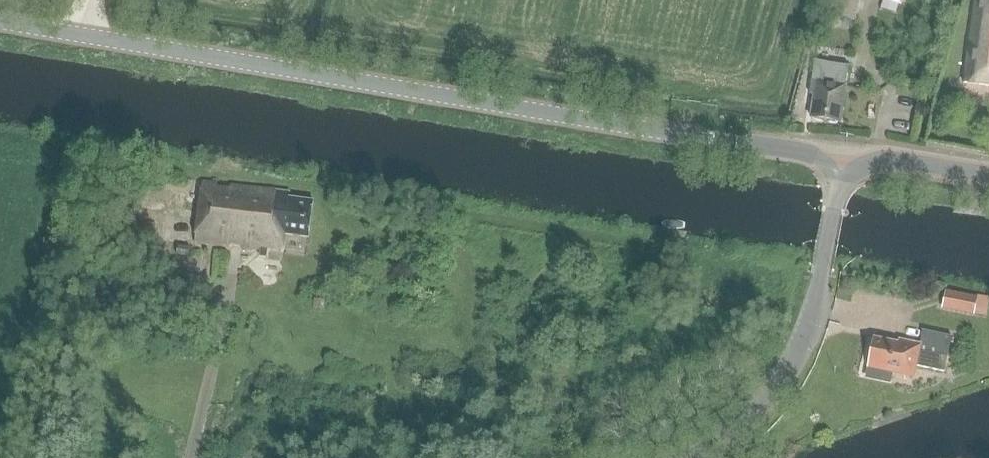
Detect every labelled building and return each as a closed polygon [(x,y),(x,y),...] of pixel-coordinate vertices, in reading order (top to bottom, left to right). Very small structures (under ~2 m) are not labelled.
[(854,21),(859,0),(834,0),(830,16),(854,21)] [(961,83),(988,86),(988,0),(973,0),(961,83)] [(812,81),(810,94),(816,95),(812,118),(842,122),(847,87),(845,86),(847,77),(848,66),(815,61),(812,81)] [(288,193),(202,183),(195,243),(261,251),(260,257),(267,258),(268,249),(281,251),(283,234),(308,237),(312,202),(287,199),(288,193)] [(975,299),(946,293),(943,307),(972,313),(975,299)] [(942,373),(945,357),(950,336),(921,330),(918,343),(896,338),(895,343),(872,338),(865,366),(889,371),(889,373),(911,378),(914,367),(942,373)]
